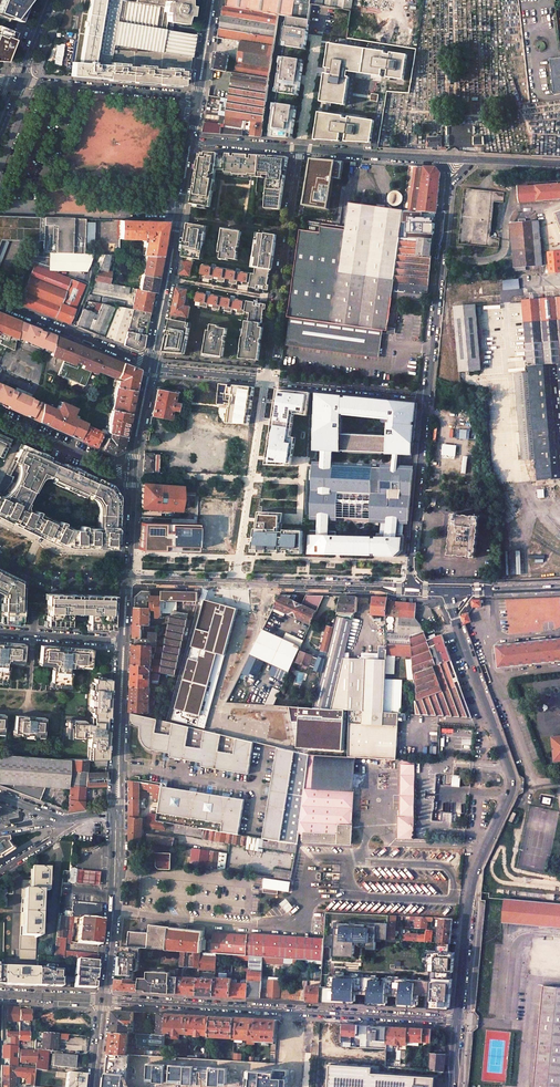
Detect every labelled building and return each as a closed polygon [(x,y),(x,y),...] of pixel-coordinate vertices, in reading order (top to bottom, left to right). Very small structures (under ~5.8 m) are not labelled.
[(0,3),(0,15),(19,22),(28,0),(1,0),(0,3)] [(118,19),(121,0),(83,0),(81,13),(118,19)] [(135,2),(123,0),(121,0),(118,19),(113,50),(160,54),(162,52),(191,57),(195,34),(165,29),(166,22),(184,25),(189,11),(189,0),(135,0),(135,2)] [(226,7),(278,15),(287,17),(308,20),(311,4),(324,6),(351,11),(353,0),(227,0),(226,7)] [(226,7),(223,6),(219,29),(275,39),(278,15),(226,7)] [(72,62),(70,76),(89,78),(101,79),(108,80),(110,63),(111,63),(113,50),(118,19),(81,13),(73,62),(72,62)] [(310,20),(308,20),(287,17),(283,46),(306,50),(310,20)] [(15,33),(0,27),(0,60),(3,61),(9,48),(15,33)] [(219,29),(218,37),(241,41),(236,69),(236,74),(269,79),(275,39),(219,29)] [(384,53),(329,45),(325,70),(332,71),(331,76),(324,75),(320,103),(345,106),(349,79),(346,78),(347,73),(381,78),(382,71),(387,72),(386,79),(403,81),(407,56),(390,54),(390,56),(384,56),(384,53)] [(165,84),(182,86),(183,79),(184,79),(184,77),(183,77),(183,72),(190,74),(191,69),(189,69),(191,57),(162,52),(160,54),(113,50),(111,63),(110,63),(108,80),(123,81),(145,83),(165,84)] [(229,55),(215,53),(213,70),(227,72),(229,55)] [(276,93),(299,96),(304,60),(280,57),(276,93)] [(550,59),(554,95),(559,94),(559,57),(550,59)] [(221,124),(204,123),(203,133),(242,136),(242,128),(251,130),(250,136),(261,137),(269,79),(236,74),(233,73),(227,110),(224,127),(221,127),(221,124)] [(206,109),(222,111),(224,91),(208,89),(206,109)] [(413,97),(410,93),(407,95),(403,93),(385,91),(388,105),(391,105),(388,110),(395,104),(394,111),(400,118),(398,122),(408,127),(407,130),(397,132),(400,133),(406,139),(404,141),(408,141),(409,133),(413,135),(417,132),(411,126),(414,126),(412,114),(410,118),(407,117),(406,114),(412,108),(412,106),(413,97)] [(274,103),(269,137),(293,138),(297,107),(274,103)] [(318,114),(314,142),(339,143),(340,136),(346,136),(345,143),(370,144),(373,122),(348,119),(348,121),(342,120),(343,118),(332,116),(318,114)] [(484,137),(473,137),(474,145),(484,145),(484,137)] [(441,138),(427,138),(428,150),(441,151),(441,138)] [(200,152),(191,204),(194,204),(193,207),(208,209),(208,207),(210,207),(212,192),(213,192),(217,170),(225,169),(225,172),(233,172),(233,174),(249,175),(249,174),(257,174),(259,156),(227,154),(227,156),(219,156),(219,153),(200,152)] [(268,156),(259,156),(257,174),(257,177),(262,178),(262,175),(268,175),(270,175),(270,180),(268,179),(267,191),(269,191),(269,196),(267,196),(266,202),(268,202),(268,208),(281,209),(288,157),(284,157),(270,156),(270,158),(268,158),(268,156)] [(342,162),(311,159),(303,204),(329,209),(331,177),(340,179),(342,162)] [(436,167),(409,166),(409,167),(403,212),(412,212),(423,212),(436,212),(440,172),(436,167)] [(518,187),(519,202),(559,199),(559,184),(518,187)] [(388,198),(388,201),(390,204),(392,205),(395,206),(398,206),(400,204),(402,202),(403,199),(403,196),(401,193),(398,191),(395,191),(392,191),(390,193),(388,196),(388,198)] [(504,195),(466,191),(461,242),(499,246),(500,238),(490,237),(494,201),(503,203),(504,195)] [(345,230),(339,229),(326,322),(383,330),(388,331),(388,327),(392,300),(392,298),(394,281),(400,238),(402,222),(403,212),(349,203),(345,230)] [(410,222),(412,212),(403,212),(402,222),(410,222)] [(436,212),(423,212),(424,217),(425,217),(425,222),(438,222),(439,212),(436,212)] [(12,235),(12,240),(38,241),(39,240),(43,240),(44,218),(39,218),(39,217),(1,216),(0,217),(0,240),(2,234),(12,235)] [(85,219),(44,217),(44,218),(43,240),(43,252),(49,252),(84,253),(84,242),(85,224),(85,219)] [(166,222),(120,220),(119,239),(142,240),(142,242),(144,242),(142,255),(144,255),(161,256),(166,222)] [(320,233),(321,226),(321,227),(322,223),(309,221),(308,231),(320,233)] [(512,223),(510,224),(514,267),(542,265),(540,221),(512,223)] [(182,261),(179,274),(191,276),(193,263),(192,263),(193,259),(203,260),(205,249),(203,249),(206,232),(207,233),(208,227),(188,223),(183,257),(186,257),(185,261),(182,261)] [(308,231),(300,230),(288,317),(290,317),(326,322),(339,229),(321,227),(321,226),(320,233),(308,231)] [(241,232),(223,229),(219,252),(222,253),(221,259),(228,260),(228,259),(237,260),(238,252),(237,252),(238,248),(239,248),(241,232)] [(212,266),(202,264),(200,278),(257,288),(256,290),(260,291),(261,289),(269,291),(277,235),(265,233),(257,233),(256,240),(259,240),(259,241),(255,241),(252,262),(256,263),(255,274),(241,271),(241,269),(237,269),(237,271),(216,267),(216,265),(212,264),(212,266)] [(417,239),(400,238),(394,281),(392,298),(422,301),(423,293),(428,293),(434,240),(428,240),(417,239)] [(0,242),(0,265),(9,242),(1,239),(0,242)] [(547,251),(548,273),(559,272),(559,250),(547,251)] [(84,253),(49,252),(31,251),(27,262),(34,265),(49,270),(87,272),(94,254),(84,253)] [(112,254),(104,254),(100,263),(94,280),(110,283),(112,272),(107,271),(109,260),(112,260),(112,254)] [(161,256),(144,255),(142,266),(141,266),(140,268),(142,268),(141,274),(141,275),(156,277),(161,256)] [(84,285),(49,270),(34,265),(19,303),(68,323),(84,285)] [(141,275),(139,289),(154,292),(156,277),(141,275)] [(519,279),(502,280),(503,290),(519,289),(519,279)] [(128,294),(130,287),(110,283),(94,280),(91,287),(128,294)] [(139,289),(132,288),(132,291),(135,292),(132,308),(132,309),(149,312),(154,292),(139,289)] [(170,319),(164,352),(185,354),(191,323),(187,323),(186,322),(186,318),(188,318),(191,307),(185,306),(188,290),(177,288),(171,315),(178,316),(177,321),(170,319)] [(197,292),(195,305),(247,315),(244,332),(245,333),(245,337),(243,336),(241,348),(242,348),(240,358),(259,360),(264,324),(262,323),(264,309),(266,310),(267,305),(259,303),(259,301),(255,300),(255,302),(197,292)] [(88,294),(86,301),(99,303),(100,297),(88,294)] [(102,297),(101,303),(116,306),(132,309),(132,308),(130,307),(126,306),(126,304),(125,304),(125,301),(102,297)] [(522,300),(529,372),(516,374),(523,460),(536,459),(537,481),(559,480),(559,297),(522,300)] [(92,313),(82,309),(75,326),(102,337),(114,307),(101,303),(99,303),(97,303),(92,313)] [(476,304),(454,306),(460,372),(483,371),(476,304)] [(135,350),(143,346),(149,312),(132,309),(116,306),(103,337),(135,350)] [(19,321),(17,321),(14,320),(11,320),(9,319),(7,318),(6,318),(7,316),(0,313),(0,343),(6,346),(14,349),(16,336),(19,321)] [(287,342),(379,355),(383,330),(326,322),(290,317),(287,342)] [(52,351),(54,335),(43,330),(42,332),(38,330),(38,329),(19,321),(16,336),(24,340),(24,342),(41,348),(42,346),(52,351)] [(211,326),(209,325),(204,355),(223,357),(225,341),(223,340),(224,337),(226,337),(227,329),(218,327),(219,326),(211,324),(211,326)] [(115,377),(121,362),(54,335),(52,351),(51,355),(64,360),(58,375),(85,386),(92,369),(97,371),(97,372),(98,372),(112,377),(115,377)] [(121,362),(115,377),(118,377),(117,379),(115,386),(134,390),(138,369),(121,362)] [(23,415),(24,413),(28,415),(27,416),(38,422),(42,403),(42,402),(39,400),(39,401),(31,398),(32,394),(17,387),(15,391),(8,388),(8,387),(0,383),(0,404),(23,415)] [(220,384),(218,404),(226,405),(226,404),(232,404),(231,409),(229,409),(227,423),(248,425),(252,387),(234,386),(234,388),(228,387),(228,385),(220,384)] [(115,386),(111,409),(129,413),(134,390),(115,386)] [(157,388),(151,416),(168,419),(170,409),(176,411),(178,403),(172,402),(174,392),(166,390),(157,388)] [(279,389),(266,466),(291,468),(292,461),(296,436),(291,435),(295,416),(306,418),(312,392),(279,389)] [(399,455),(412,455),(417,405),(317,396),(314,452),(321,452),(320,465),(332,465),(333,453),(393,456),(392,468),(398,468),(399,455)] [(58,406),(56,409),(42,403),(38,422),(78,439),(85,425),(86,423),(72,417),(74,412),(71,410),(71,408),(62,404),(61,408),(58,406)] [(129,413),(111,409),(107,430),(108,433),(109,433),(124,436),(129,413)] [(101,432),(85,425),(78,439),(95,447),(100,434),(101,432)] [(459,438),(468,438),(467,429),(459,430),(459,438)] [(107,437),(100,434),(95,447),(114,455),(121,452),(124,436),(109,433),(108,438),(106,438),(107,437)] [(9,438),(0,434),(0,456),(9,438)] [(454,459),(457,445),(443,443),(441,454),(445,455),(445,457),(454,459)] [(50,476),(56,462),(37,453),(38,451),(21,444),(17,452),(20,454),(16,462),(24,466),(22,470),(23,471),(19,481),(20,481),(19,485),(33,492),(41,475),(40,474),(41,472),(50,476)] [(158,454),(144,453),(143,471),(157,472),(158,454)] [(63,465),(56,462),(50,476),(90,494),(97,478),(86,473),(86,475),(75,470),(72,469),(72,467),(64,463),(63,465)] [(320,465),(314,465),(313,490),(304,489),(303,501),(312,502),(312,505),(303,504),(303,510),(312,510),(312,516),(318,517),(330,517),(387,520),(399,520),(408,521),(413,469),(398,468),(392,468),(332,465),(320,465)] [(111,484),(97,478),(90,494),(89,497),(90,497),(91,498),(92,498),(94,499),(95,500),(97,501),(98,503),(99,505),(99,506),(100,508),(100,510),(99,512),(99,514),(102,514),(118,515),(119,496),(111,484)] [(157,485),(142,484),(142,493),(141,507),(182,510),(184,486),(157,485)] [(40,537),(49,518),(44,515),(39,513),(40,511),(38,511),(37,511),(36,511),(35,512),(34,514),(24,509),(26,505),(27,503),(33,492),(19,485),(14,495),(10,494),(9,497),(4,508),(0,506),(0,518),(40,537)] [(283,513),(257,512),(255,553),(303,555),(304,531),(282,530),(283,521),(283,513)] [(59,523),(49,518),(40,537),(59,547),(116,548),(117,531),(116,531),(116,529),(116,528),(115,528),(115,527),(117,527),(118,515),(102,514),(101,530),(90,529),(90,527),(86,527),(86,525),(83,525),(82,526),(81,526),(81,527),(81,529),(75,529),(64,523),(65,522),(62,521),(61,521),(60,521),(60,522),(59,523)] [(479,517),(452,514),(449,555),(475,558),(478,531),(479,517)] [(317,535),(310,535),(309,554),(399,557),(403,553),(404,538),(397,538),(399,520),(387,520),(385,537),(329,535),(330,517),(318,517),(317,535)] [(163,522),(140,521),(139,549),(162,550),(162,545),(196,546),(196,526),(169,525),(169,531),(162,531),(163,522)] [(3,595),(3,611),(4,611),(3,623),(21,624),(22,600),(22,581),(0,570),(0,593),(3,595)] [(136,597),(136,608),(151,608),(151,597),(152,591),(143,591),(136,597)] [(199,592),(163,591),(162,597),(162,600),(198,601),(199,592)] [(114,595),(47,593),(47,626),(60,627),(60,625),(70,626),(70,612),(88,612),(88,626),(86,626),(85,629),(104,631),(104,629),(109,629),(113,625),(114,595)] [(298,603),(280,594),(274,607),(284,612),(293,616),(311,624),(324,596),(307,595),(302,605),(299,603),(298,603)] [(324,667),(313,708),(331,709),(343,658),(351,625),(354,612),(357,612),(357,597),(341,596),(334,627),(324,667)] [(162,600),(162,597),(156,597),(151,597),(151,608),(151,611),(156,611),(156,618),(159,618),(162,615),(162,613),(162,601),(162,600)] [(373,597),(369,597),(369,603),(373,603),(372,614),(386,615),(387,601),(387,598),(373,597)] [(237,609),(205,600),(172,719),(205,728),(237,609)] [(176,601),(162,601),(162,613),(176,614),(176,601)] [(407,685),(414,684),(413,673),(411,646),(411,635),(424,631),(422,627),(421,625),(415,618),(413,605),(387,601),(386,615),(399,616),(399,625),(390,624),(389,631),(399,631),(399,634),(387,633),(387,639),(387,646),(385,673),(393,673),(394,655),(406,655),(407,685)] [(136,608),(134,638),(144,639),(144,625),(150,626),(151,611),(151,608),(136,608)] [(169,627),(165,647),(164,653),(163,661),(162,666),(161,672),(175,675),(177,668),(179,668),(182,656),(183,656),(191,621),(187,621),(188,617),(172,614),(169,627)] [(468,614),(462,616),(465,624),(471,622),(468,614)] [(334,627),(327,626),(321,651),(322,651),(320,660),(312,658),(313,655),(300,651),(297,662),(309,666),(310,665),(321,668),(322,667),(324,667),(334,627)] [(281,638),(263,629),(251,654),(251,655),(265,660),(271,663),(275,665),(289,672),(301,646),(283,639),(281,638)] [(427,640),(424,631),(411,635),(411,646),(427,640)] [(144,639),(134,638),(134,644),(157,646),(158,632),(150,632),(149,639),(144,639)] [(283,639),(301,646),(303,640),(286,633),(283,639)] [(442,634),(427,640),(436,665),(451,660),(442,634)] [(496,646),(499,667),(559,661),(559,639),(496,646)] [(432,667),(436,665),(427,640),(411,646),(413,673),(432,667)] [(0,642),(0,682),(4,682),(5,679),(6,679),(7,666),(9,662),(21,663),(23,643),(0,642)] [(157,646),(134,644),(133,664),(162,666),(163,661),(155,660),(152,659),(152,651),(164,653),(165,647),(157,646)] [(40,645),(39,664),(55,666),(55,670),(52,670),(51,682),(53,682),(53,686),(58,686),(58,689),(69,690),(71,669),(88,670),(89,670),(91,649),(40,645)] [(379,659),(343,658),(331,709),(345,710),(349,710),(384,712),(385,679),(385,673),(387,646),(379,646),(379,659)] [(265,660),(251,655),(243,673),(256,679),(261,669),(265,660)] [(436,672),(443,691),(460,685),(451,660),(436,665),(432,667),(434,673),(436,672)] [(133,664),(132,687),(150,688),(150,680),(159,680),(160,675),(151,674),(151,671),(161,672),(162,666),(133,664)] [(289,672),(275,665),(271,674),(285,680),(289,672)] [(413,673),(414,684),(415,701),(431,695),(443,691),(436,672),(434,673),(432,667),(413,673)] [(97,679),(93,678),(93,682),(92,682),(92,689),(90,689),(90,695),(91,695),(91,698),(89,698),(89,706),(91,707),(91,713),(92,713),(92,717),(90,717),(90,723),(87,723),(87,721),(69,720),(69,721),(70,721),(70,727),(67,727),(66,738),(84,739),(85,736),(88,736),(87,759),(94,759),(106,759),(108,728),(105,728),(105,717),(108,717),(109,706),(110,679),(97,679)] [(402,680),(385,679),(384,712),(398,713),(401,713),(402,680)] [(431,695),(435,708),(465,698),(460,685),(443,691),(431,695)] [(132,687),(131,712),(149,713),(150,705),(155,705),(156,699),(150,698),(151,688),(150,688),(132,687)] [(280,691),(273,688),(266,705),(274,705),(280,691)] [(415,701),(416,714),(438,716),(435,708),(431,695),(415,701)] [(435,708),(438,716),(472,718),(465,698),(435,708)] [(295,748),(343,752),(345,710),(288,706),(295,748)] [(398,713),(384,712),(349,710),(348,757),(357,757),(396,760),(398,713)] [(172,722),(131,712),(130,717),(131,718),(131,720),(132,721),(133,722),(134,723),(136,724),(138,725),(142,725),(142,733),(142,736),(142,739),(143,741),(144,743),(145,745),(147,747),(149,748),(151,750),(153,751),(154,751),(157,752),(166,753),(168,754),(167,758),(170,758),(172,758),(174,758),(200,762),(199,767),(202,767),(204,767),(205,767),(230,771),(231,772),(233,772),(235,773),(236,772),(238,773),(250,775),(255,742),(253,741),(172,722)] [(44,718),(15,716),(13,733),(19,733),(19,736),(20,736),(25,736),(25,735),(30,735),(30,737),(37,737),(42,738),(44,718)] [(278,747),(274,774),(272,787),(271,790),(271,795),(268,807),(263,838),(297,844),(299,832),(302,812),(306,780),(309,754),(278,747)] [(348,757),(309,754),(306,780),(302,812),(299,832),(308,832),(308,842),(353,843),(357,757),(348,757)] [(416,761),(402,760),(400,816),(399,816),(399,839),(414,839),(415,808),(416,761)] [(130,779),(129,780),(140,782),(142,782),(156,785),(157,785),(162,786),(160,798),(157,814),(156,821),(166,822),(168,822),(240,835),(246,800),(234,798),(232,797),(230,796),(228,796),(226,797),(202,793),(198,792),(196,791),(193,792),(170,788),(170,785),(169,784),(168,783),(166,783),(164,783),(164,784),(161,783),(140,780),(140,778),(138,777),(135,777),(133,777),(132,777),(131,778),(130,778),(130,779)] [(129,780),(130,816),(139,818),(140,807),(146,808),(146,794),(146,792),(140,792),(140,782),(129,780)] [(70,786),(67,810),(83,808),(85,786),(69,785),(70,786)] [(139,818),(130,816),(130,840),(134,840),(173,846),(175,838),(142,833),(142,830),(142,827),(165,830),(166,822),(156,821),(148,819),(139,818)] [(240,835),(168,822),(166,830),(174,831),(174,833),(203,837),(203,839),(246,846),(246,848),(263,851),(263,847),(296,853),(297,844),(263,838),(240,835)] [(13,851),(8,843),(6,844),(5,842),(6,842),(6,837),(0,838),(0,859),(13,851)] [(227,854),(192,849),(190,865),(193,865),(225,870),(227,854)] [(171,853),(155,852),(154,859),(156,859),(156,866),(160,868),(171,869),(171,853)] [(23,881),(20,958),(35,958),(36,936),(39,936),(40,927),(43,927),(44,923),(40,923),(41,903),(44,904),(45,900),(41,899),(41,890),(48,890),(49,881),(52,881),(52,877),(49,877),(49,867),(31,867),(30,881),(23,881)] [(292,871),(276,869),(274,877),(291,880),(292,871)] [(100,872),(77,870),(75,884),(98,886),(100,872)] [(288,913),(294,907),(286,898),(280,904),(288,913)] [(504,900),(502,921),(559,927),(559,905),(504,900)] [(72,901),(71,917),(73,917),(77,918),(79,918),(101,920),(101,904),(72,901)] [(396,915),(389,915),(388,920),(387,939),(393,940),(395,940),(396,915)] [(97,961),(98,954),(64,950),(65,947),(65,944),(70,944),(71,942),(71,936),(72,922),(73,917),(71,917),(59,916),(54,957),(75,959),(97,961)] [(433,917),(410,916),(410,920),(413,920),(413,919),(416,919),(415,928),(427,928),(428,921),(432,921),(433,917)] [(79,918),(77,943),(99,945),(101,920),(79,918)] [(388,920),(332,918),(330,945),(330,954),(354,956),(355,943),(376,944),(376,939),(387,939),(388,920)] [(453,919),(440,918),(439,932),(437,932),(437,935),(438,935),(438,942),(446,943),(450,943),(453,919)] [(147,948),(181,950),(200,952),(203,952),(204,940),(205,940),(205,937),(204,937),(204,930),(149,925),(148,932),(147,948)] [(402,935),(401,940),(431,942),(432,932),(427,931),(426,935),(406,933),(406,935),(402,935)] [(322,964),(324,938),(248,933),(248,935),(213,933),(211,953),(217,953),(233,954),(249,955),(263,956),(283,958),(299,959),(299,962),(322,964)] [(430,979),(322,973),(320,1002),(450,1008),(455,950),(450,950),(450,943),(438,942),(437,949),(427,949),(426,962),(429,962),(428,969),(430,970),(430,979)] [(121,946),(117,978),(126,979),(126,978),(135,978),(135,970),(139,970),(139,962),(138,962),(138,948),(132,948),(132,947),(129,947),(121,946)] [(199,967),(200,955),(200,952),(181,950),(180,965),(199,967)] [(217,956),(200,955),(199,967),(199,969),(216,970),(217,956)] [(263,963),(263,956),(249,955),(248,983),(247,997),(261,998),(261,992),(263,963)] [(283,958),(263,956),(263,963),(283,965),(283,958)] [(74,982),(74,987),(94,988),(97,961),(75,959),(74,968),(74,977),(74,982)] [(38,969),(37,986),(61,987),(61,981),(61,978),(61,976),(61,970),(55,970),(55,966),(45,965),(45,969),(38,969)] [(38,968),(3,967),(3,984),(37,986),(37,976),(38,969),(38,968)] [(140,977),(140,981),(139,991),(155,992),(155,991),(162,992),(178,993),(179,976),(171,976),(171,972),(148,971),(148,978),(140,977)] [(215,977),(215,979),(214,995),(231,996),(231,982),(232,978),(227,978),(227,973),(220,973),(220,977),(215,977)] [(199,978),(179,976),(178,993),(197,994),(199,978)] [(126,979),(117,978),(116,989),(139,991),(140,981),(135,981),(135,978),(126,978),(126,979)] [(215,979),(199,978),(197,994),(214,995),(215,979)] [(268,993),(261,992),(261,998),(281,999),(282,990),(280,990),(280,989),(282,989),(282,981),(268,980),(268,993)] [(302,989),(297,989),(296,1000),(320,1002),(321,986),(307,985),(307,981),(302,981),(302,989)] [(247,997),(248,983),(231,982),(231,996),(247,997)] [(534,1086),(559,1086),(559,987),(543,985),(534,1086)] [(285,989),(282,990),(281,999),(296,1000),(297,989),(285,989)] [(20,1008),(7,1007),(7,1021),(19,1022),(19,1020),(20,1010),(20,1008)] [(30,1010),(20,1010),(19,1020),(30,1021),(30,1010)] [(145,1022),(146,1012),(131,1011),(114,1010),(113,1020),(112,1031),(130,1033),(130,1021),(145,1022)] [(166,1032),(167,1013),(158,1013),(157,1034),(166,1035),(166,1032)] [(188,1033),(189,1014),(178,1014),(167,1013),(166,1032),(172,1032),(172,1038),(179,1039),(179,1032),(188,1033)] [(210,1036),(212,1016),(200,1015),(189,1014),(188,1033),(197,1033),(197,1035),(200,1035),(202,1035),(202,1034),(205,1034),(205,1039),(206,1039),(206,1042),(210,1042),(210,1036)] [(234,1037),(235,1017),(222,1016),(212,1016),(210,1036),(234,1037)] [(255,1039),(256,1018),(245,1018),(235,1017),(234,1037),(243,1038),(247,1038),(246,1044),(254,1044),(254,1039),(255,1039)] [(268,1040),(277,1040),(278,1020),(267,1019),(256,1018),(255,1039),(264,1039),(268,1040)] [(351,1024),(343,1024),(342,1046),(361,1047),(361,1038),(359,1038),(360,1025),(351,1024)] [(387,1040),(387,1026),(365,1025),(364,1029),(367,1030),(366,1039),(387,1040)] [(407,1044),(408,1028),(398,1027),(387,1026),(387,1040),(387,1043),(387,1048),(393,1048),(393,1043),(395,1043),(395,1044),(399,1044),(407,1044)] [(418,1041),(431,1042),(431,1039),(431,1033),(431,1029),(419,1028),(408,1028),(407,1044),(407,1045),(418,1045),(418,1041)] [(19,1032),(6,1031),(6,1035),(8,1037),(11,1037),(10,1066),(18,1067),(19,1040),(19,1032)] [(30,1032),(19,1031),(19,1032),(19,1040),(30,1041),(30,1032)] [(129,1038),(130,1033),(112,1031),(111,1041),(109,1053),(110,1054),(127,1054),(129,1043),(133,1043),(134,1038),(129,1038)] [(46,1033),(36,1032),(35,1049),(37,1049),(49,1051),(54,1051),(56,1033),(46,1033)] [(136,1033),(136,1038),(137,1038),(137,1043),(165,1045),(165,1038),(166,1035),(157,1034),(148,1034),(136,1033)] [(47,1070),(49,1051),(37,1049),(36,1052),(35,1063),(35,1069),(47,1070)] [(36,1052),(20,1051),(19,1062),(35,1063),(36,1052)] [(62,1054),(54,1053),(53,1066),(65,1067),(75,1068),(76,1055),(62,1054)] [(445,1055),(430,1053),(429,1070),(444,1072),(445,1055)] [(128,1058),(119,1057),(118,1067),(108,1075),(107,1086),(125,1086),(128,1058)] [(168,1064),(151,1064),(150,1080),(157,1080),(157,1082),(168,1083),(168,1064)] [(432,1079),(369,1075),(370,1066),(329,1064),(328,1086),(432,1086),(432,1079)] [(10,1066),(1,1065),(1,1083),(1,1086),(14,1086),(15,1076),(26,1078),(26,1084),(33,1085),(35,1069),(18,1067),(10,1066)] [(196,1066),(174,1066),(174,1081),(184,1081),(184,1084),(196,1084),(196,1066)] [(230,1086),(231,1068),(213,1067),(213,1071),(201,1071),(200,1085),(208,1085),(208,1084),(213,1084),(213,1086),(230,1086)] [(295,1078),(282,1078),(282,1072),(249,1071),(249,1077),(247,1077),(246,1086),(294,1086),(295,1078)] [(67,1072),(66,1078),(65,1086),(83,1086),(83,1085),(85,1074),(67,1072)]
